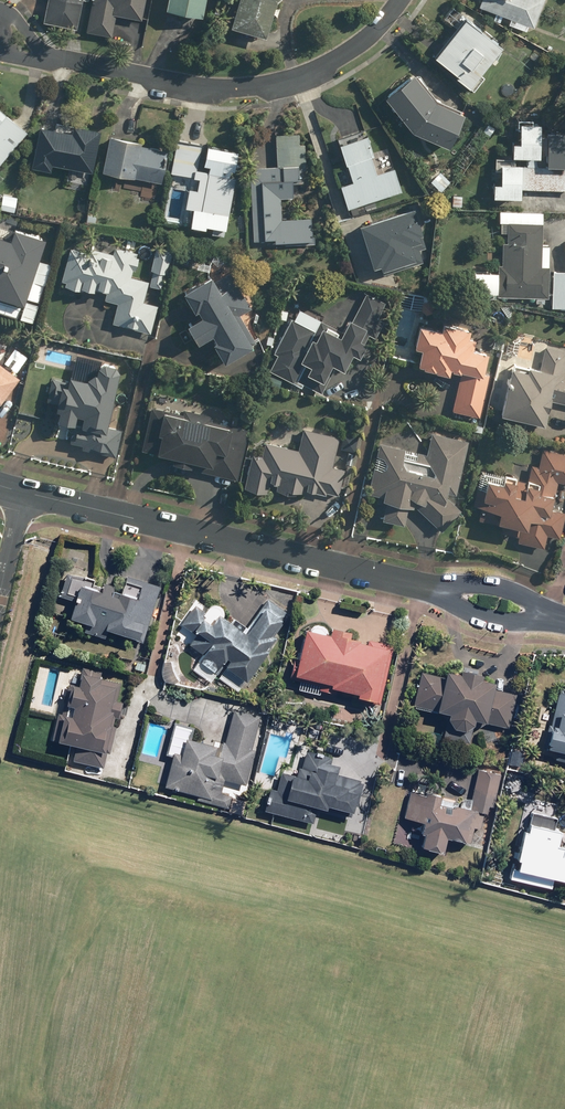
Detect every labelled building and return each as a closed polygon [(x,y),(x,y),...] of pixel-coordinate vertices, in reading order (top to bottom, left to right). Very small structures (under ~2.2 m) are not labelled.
[(44,24),(77,31),(84,0),(49,0),(44,24)] [(114,17),(140,22),(145,0),(91,0),(84,33),(110,38),(114,17)] [(162,12),(199,21),(204,0),(165,0),(162,12)] [(227,28),(264,38),(274,2),(276,0),(235,0),(227,28)] [(477,7),(505,17),(503,23),(527,32),(529,25),(533,27),(543,0),(479,0),(477,7)] [(461,18),(430,58),(453,76),(451,79),(466,91),(499,49),(461,18)] [(432,103),(407,75),(380,100),(408,131),(447,149),(460,116),(432,103)] [(27,133),(0,110),(0,165),(27,133)] [(531,121),(514,120),(513,144),(509,144),(508,159),(518,159),(517,166),(498,165),(497,185),(489,185),(489,200),(517,201),(517,190),(564,192),(564,154),(564,138),(564,127),(545,126),(545,135),(537,135),(537,125),(531,125),(531,121)] [(90,174),(96,140),(98,132),(73,126),(71,135),(35,128),(28,162),(27,171),(49,176),(51,166),(90,174)] [(348,184),(338,187),(345,210),(401,192),(394,169),(374,175),(368,158),(372,157),(363,129),(337,137),(339,145),(336,146),(348,184)] [(249,167),(251,244),(312,242),(311,220),(280,221),(280,201),(293,201),(292,183),(302,182),(301,170),(305,170),(305,144),(298,145),(298,134),(274,135),(275,167),(249,167)] [(166,150),(106,137),(99,173),(158,186),(166,150)] [(230,178),(235,153),(174,141),(167,174),(197,180),(197,182),(192,181),(189,191),(185,190),(178,226),(202,231),(203,227),(212,229),(210,236),(223,238),(234,178),(230,178)] [(415,207),(361,224),(373,264),(381,261),(384,270),(424,258),(420,247),(427,245),(415,207)] [(551,247),(540,247),(542,213),(498,211),(495,274),(471,273),(470,294),(494,295),(494,299),(538,300),(549,301),(551,247)] [(31,326),(37,307),(21,302),(28,282),(43,287),(50,266),(34,261),(42,238),(12,229),(8,240),(0,238),(0,316),(31,326)] [(130,278),(132,272),(133,272),(138,252),(111,245),(110,254),(88,249),(87,252),(67,248),(58,286),(94,294),(95,291),(104,293),(102,301),(116,304),(111,324),(149,333),(155,305),(143,302),(147,282),(130,278)] [(552,271),(550,310),(564,311),(564,272),(552,271)] [(250,347),(233,320),(251,310),(229,274),(212,284),(208,278),(179,296),(191,316),(194,314),(197,319),(182,328),(193,347),(209,337),(212,343),(209,345),(221,364),(250,347)] [(339,330),(293,309),(272,354),(275,355),(267,370),(316,393),(319,395),(332,369),(341,373),(349,356),(357,360),(363,346),(356,343),(361,332),(375,339),(382,325),(375,322),(384,303),(364,293),(349,323),(344,320),(339,330)] [(478,418),(488,375),(479,373),(483,353),(472,351),(474,339),(465,337),(467,330),(439,324),(437,332),(412,327),(408,349),(417,351),(414,369),(446,375),(447,372),(459,374),(450,412),(478,418)] [(515,359),(520,340),(507,336),(502,355),(515,359)] [(545,408),(551,409),(552,403),(564,406),(564,370),(563,369),(564,362),(564,352),(545,347),(539,371),(509,364),(496,417),(540,428),(545,408)] [(19,379),(0,365),(0,404),(19,379)] [(93,374),(78,383),(50,376),(44,402),(53,404),(51,412),(55,413),(50,437),(69,442),(67,446),(93,452),(92,454),(114,459),(120,430),(104,426),(109,402),(113,403),(119,375),(119,374),(118,374),(118,373),(118,372),(117,371),(116,370),(115,369),(114,368),(113,368),(112,367),(111,367),(110,366),(109,366),(108,366),(107,366),(106,366),(105,366),(104,366),(103,366),(102,366),(102,367),(101,367),(100,367),(99,368),(98,368),(98,369),(97,369),(96,370),(94,370),(93,374)] [(183,408),(181,415),(148,407),(137,451),(170,459),(169,466),(188,471),(189,464),(198,466),(197,473),(234,482),(247,431),(209,422),(211,415),(183,408)] [(294,490),(323,498),(324,494),(336,497),(344,470),(332,467),(340,438),(303,428),(297,452),(255,440),(240,492),(263,498),(267,485),(275,487),(273,494),(292,499),(294,490)] [(428,467),(426,475),(402,470),(407,448),(378,442),(367,495),(381,498),(379,504),(384,505),(380,523),(403,528),(406,510),(418,512),(439,532),(462,514),(453,504),(469,441),(431,431),(424,455),(415,453),(412,463),(428,467)] [(535,445),(525,482),(500,475),(498,483),(483,479),(481,487),(477,486),(471,507),(479,509),(476,519),(501,526),(499,533),(515,538),(514,543),(542,550),(545,538),(558,541),(564,515),(564,511),(550,507),(556,483),(564,485),(564,453),(535,445)] [(97,596),(86,593),(89,584),(64,577),(58,597),(72,601),(66,624),(81,629),(80,634),(103,641),(105,635),(143,646),(159,589),(123,579),(121,585),(136,590),(133,601),(111,595),(113,590),(100,586),(97,596)] [(214,675),(218,668),(240,683),(285,613),(264,600),(245,629),(229,618),(226,623),(221,620),(225,614),(210,604),(205,612),(192,604),(178,625),(191,633),(183,646),(198,656),(194,662),(214,675)] [(325,633),(324,633),(324,632),(323,631),(323,630),(322,629),(321,628),(320,627),(319,627),(318,626),(317,626),(316,626),(315,626),(314,626),(313,626),(312,626),(311,627),(310,627),(310,628),(309,628),(309,629),(308,629),(308,630),(307,631),(306,632),(306,633),(306,634),(299,632),(293,659),(291,659),(286,680),(325,689),(324,695),(333,697),(333,693),(352,698),(351,701),(379,708),(392,648),(367,642),(366,647),(356,645),(356,642),(346,640),(347,634),(326,630),(325,633)] [(119,704),(114,703),(118,684),(98,680),(100,671),(80,667),(78,676),(68,674),(60,716),(54,715),(48,744),(72,749),(70,762),(101,769),(109,726),(114,727),(119,704)] [(465,745),(470,723),(507,731),(515,695),(488,689),(490,684),(477,681),(478,676),(452,670),(450,675),(440,673),(439,678),(418,673),(410,709),(443,716),(438,739),(465,745)] [(556,689),(549,725),(545,725),(539,752),(553,755),(552,762),(564,765),(564,691),(556,689)] [(212,747),(185,741),(187,731),(173,728),(167,753),(169,754),(161,791),(194,798),(193,802),(227,810),(230,796),(218,793),(220,780),(245,785),(253,751),(249,750),(256,716),(230,710),(223,745),(220,745),(216,760),(210,758),(212,747)] [(274,788),(267,786),(260,812),(316,827),(319,813),(346,821),(352,799),(356,800),(361,782),(355,780),(335,775),(337,767),(328,765),(330,759),(304,752),(299,770),(295,769),(293,777),(278,773),(274,788)] [(468,846),(470,838),(486,842),(501,773),(477,768),(467,811),(436,804),(438,797),(407,790),(400,822),(417,826),(416,834),(421,835),(418,852),(441,857),(445,841),(468,846)] [(526,798),(506,880),(548,890),(550,880),(564,884),(564,857),(558,856),(560,848),(553,847),(557,831),(552,830),(557,806),(526,798)]
